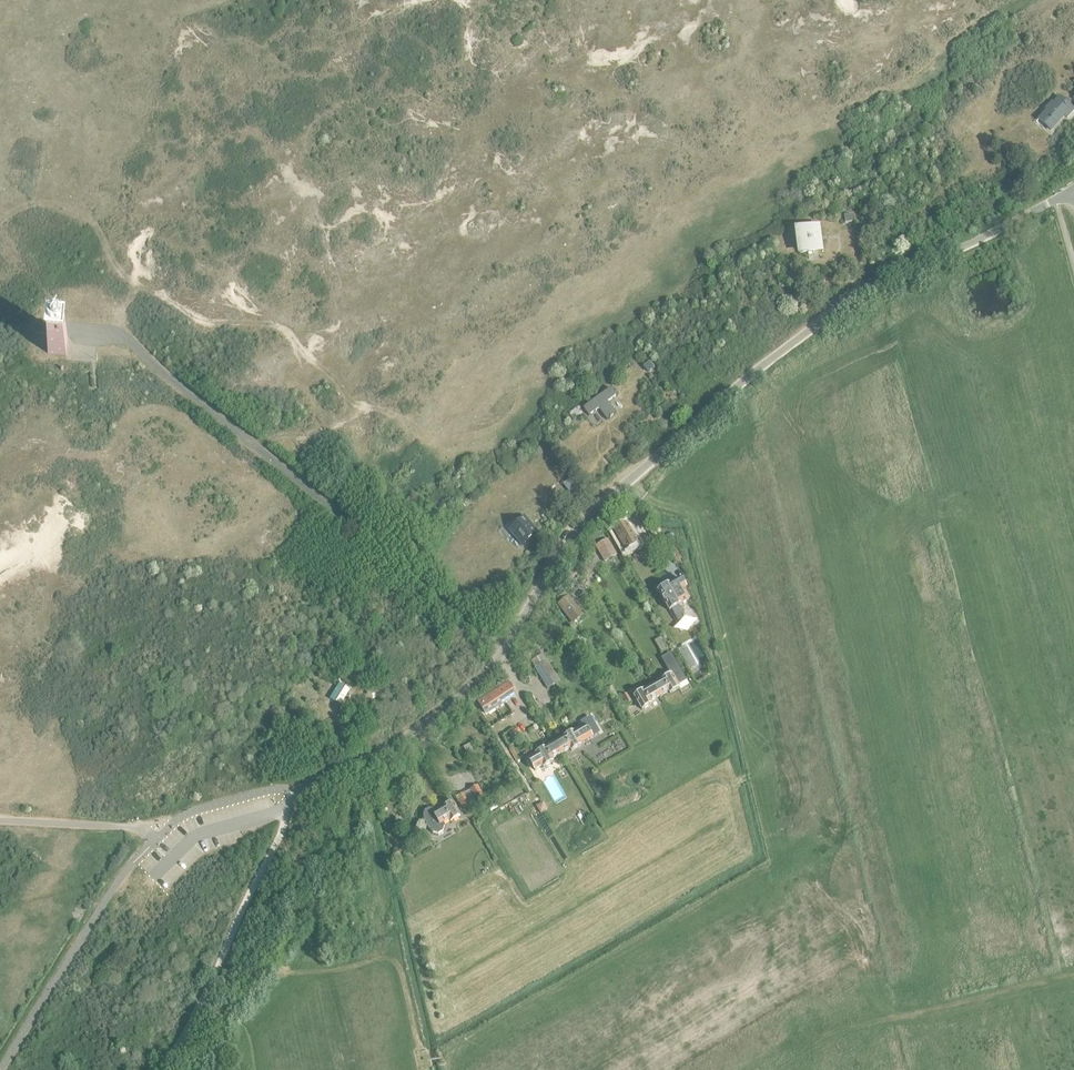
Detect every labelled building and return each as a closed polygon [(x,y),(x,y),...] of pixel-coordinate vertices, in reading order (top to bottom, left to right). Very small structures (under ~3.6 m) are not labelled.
[(1039,119),(1051,130),(1064,116),(1067,118),(1073,111),(1059,98),(1039,119)] [(799,230),(800,237),(796,242),(801,245),(802,252),(820,249),(818,237),(817,228),(799,230)] [(39,334),(49,335),(50,322),(37,321),(36,334),(39,334)] [(67,337),(49,335),(48,354),(66,355),(67,337)] [(650,362),(644,366),(648,373),(654,368),(650,362)] [(607,402),(616,396),(610,389),(583,409),(589,416),(599,408),(608,419),(616,413),(607,402)] [(572,482),(567,487),(574,494),(579,489),(572,482)] [(509,530),(522,546),(538,532),(525,517),(509,530)] [(593,545),(602,559),(604,563),(605,562),(617,556),(606,537),(593,545)] [(680,579),(658,592),(669,611),(672,610),(673,610),(672,611),(678,621),(685,617),(679,607),(678,607),(678,606),(689,600),(683,590),(686,589),(680,579)] [(557,604),(572,624),(584,616),(569,595),(557,604)] [(671,676),(653,686),(659,697),(668,692),(670,694),(679,688),(678,686),(686,681),(670,653),(661,659),(671,676)] [(692,657),(684,662),(689,669),(696,665),(692,657)] [(535,668),(547,689),(559,681),(547,661),(535,668)] [(346,686),(340,682),(330,699),(336,702),(346,686)] [(509,682),(479,702),(487,715),(517,695),(509,682)] [(659,697),(653,686),(634,697),(642,710),(651,704),(650,702),(659,697)] [(627,695),(622,697),(627,706),(632,703),(627,695)] [(555,743),(561,754),(570,749),(571,751),(580,746),(580,745),(592,738),(590,736),(598,731),(590,718),(582,723),(585,727),(573,734),(573,733),(555,743)] [(519,728),(511,734),(515,739),(523,734),(519,728)] [(463,747),(468,755),(474,751),(469,743),(463,747)] [(561,754),(555,743),(536,755),(537,756),(529,760),(535,771),(542,766),(543,768),(553,762),(551,760),(561,754)] [(509,750),(516,762),(520,760),(512,748),(509,750)] [(470,790),(477,801),(484,797),(477,786),(470,790)] [(457,797),(463,809),(470,805),(464,793),(457,797)] [(535,805),(540,813),(548,809),(543,801),(535,805)] [(451,822),(460,816),(452,803),(437,812),(435,810),(429,808),(424,811),(423,816),(424,823),(428,829),(433,833),(438,835),(443,832),(444,826),(443,823),(449,819),(451,822)]
